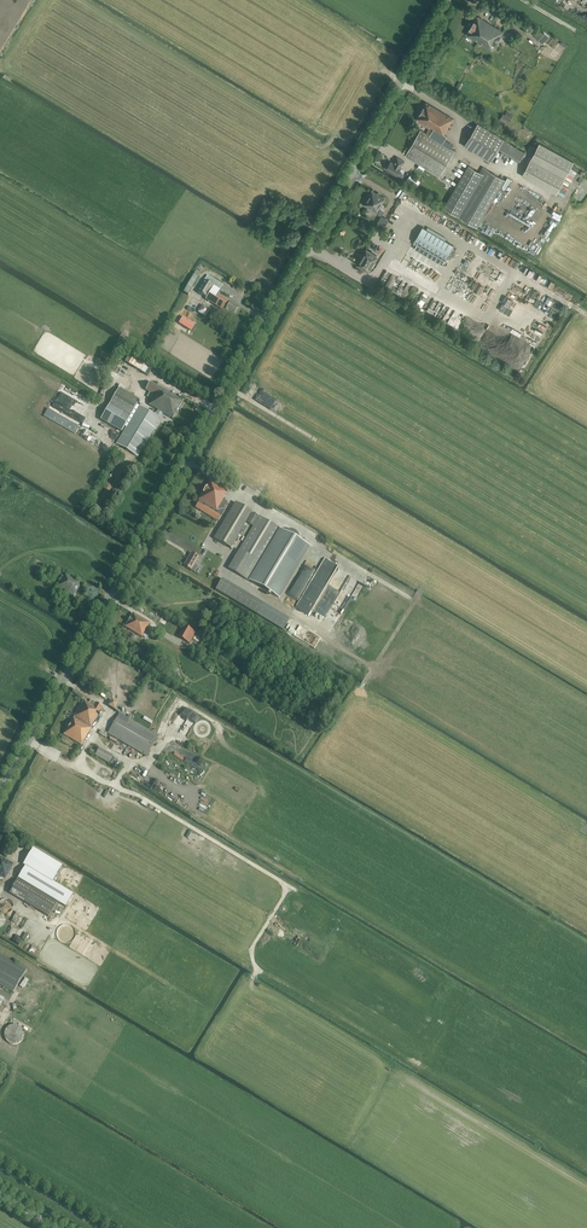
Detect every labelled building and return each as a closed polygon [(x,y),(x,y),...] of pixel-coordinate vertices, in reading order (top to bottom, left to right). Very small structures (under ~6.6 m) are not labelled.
[(493,51),(504,31),(478,15),(466,35),(493,51)] [(444,135),(454,118),(426,102),(416,118),(430,126),(426,133),(421,130),(405,156),(439,177),(455,151),(443,144),(447,137),(444,135)] [(478,123),(464,146),(490,162),(498,149),(504,139),(478,123)] [(571,162),(539,145),(522,176),(554,194),(571,162)] [(399,176),(407,162),(399,157),(396,163),(393,162),(388,170),(399,176)] [(480,173),(467,166),(444,207),(477,226),(504,180),(482,168),(480,173)] [(411,174),(407,179),(416,186),(421,181),(411,174)] [(377,213),(385,198),(372,190),(363,205),(377,213)] [(290,231),(296,219),(287,214),(281,224),(277,222),(275,225),(283,229),(285,227),(290,231)] [(384,228),(389,219),(382,214),(377,223),(384,228)] [(265,232),(274,218),(270,215),(260,229),(265,232)] [(445,260),(454,245),(423,227),(414,242),(445,260)] [(366,248),(356,264),(369,272),(372,266),(373,267),(376,262),(375,261),(379,256),(366,248)] [(188,296),(198,277),(193,275),(183,293),(188,296)] [(223,310),(225,311),(225,313),(228,315),(229,314),(233,316),(239,307),(230,301),(230,302),(229,301),(229,300),(218,294),(220,290),(223,284),(217,281),(208,275),(204,280),(197,292),(206,298),(205,300),(212,303),(211,304),(223,310)] [(193,332),(195,329),(194,328),(196,324),(182,316),(179,323),(192,331),(193,332)] [(129,356),(125,362),(148,376),(152,369),(132,357),(132,358),(129,356)] [(157,410),(155,415),(160,418),(162,413),(173,419),(184,401),(151,382),(145,390),(149,393),(147,397),(152,400),(149,405),(157,410)] [(140,400),(119,388),(101,419),(122,431),(140,400)] [(160,418),(155,415),(139,406),(116,444),(137,456),(160,418)] [(218,521),(226,509),(224,508),(227,502),(223,500),(225,497),(227,491),(210,480),(198,500),(199,501),(195,508),(218,521)] [(230,548),(252,512),(236,502),(214,538),(230,548)] [(249,581),(280,528),(259,516),(253,512),(247,522),(253,526),(239,550),(228,569),(249,581)] [(311,547),(281,529),(250,581),(280,599),(311,547)] [(191,552),(183,566),(192,570),(194,572),(198,566),(195,564),(199,557),(191,552)] [(74,598),(82,584),(65,574),(57,587),(74,598)] [(223,578),(216,590),(283,631),(290,619),(223,578)] [(142,637),(150,623),(133,613),(125,627),(142,637)] [(190,644),(197,633),(185,626),(178,637),(190,644)] [(91,700),(89,703),(84,700),(74,717),(91,727),(103,707),(96,702),(95,702),(91,700)] [(118,703),(112,700),(108,706),(114,710),(119,713),(108,733),(107,734),(146,756),(158,736),(120,713),(124,706),(119,702),(118,703)] [(84,740),(92,728),(74,717),(63,735),(81,745),(84,740)] [(113,766),(117,760),(113,757),(99,748),(92,745),(88,751),(95,755),(109,764),(113,766)] [(26,865),(18,877),(64,905),(72,892),(52,881),(61,865),(33,848),(24,864),(26,865)] [(4,878),(6,879),(14,865),(0,856),(0,876),(4,878)] [(10,904),(10,902),(9,901),(8,899),(6,898),(4,897),(3,897),(1,897),(0,898),(0,911),(1,911),(2,911),(4,911),(5,911),(8,909),(9,908),(9,907),(10,906),(10,904)] [(26,970),(0,955),(0,984),(13,992),(26,970)] [(19,1033),(19,1031),(18,1029),(17,1028),(16,1026),(15,1025),(13,1025),(11,1024),(10,1024),(8,1024),(6,1025),(4,1026),(3,1027),(2,1028),(1,1030),(1,1032),(1,1033),(1,1035),(1,1037),(2,1038),(4,1040),(5,1041),(6,1042),(8,1042),(10,1042),(12,1042),(13,1042),(15,1041),(16,1040),(17,1038),(18,1037),(19,1035),(19,1033)]
